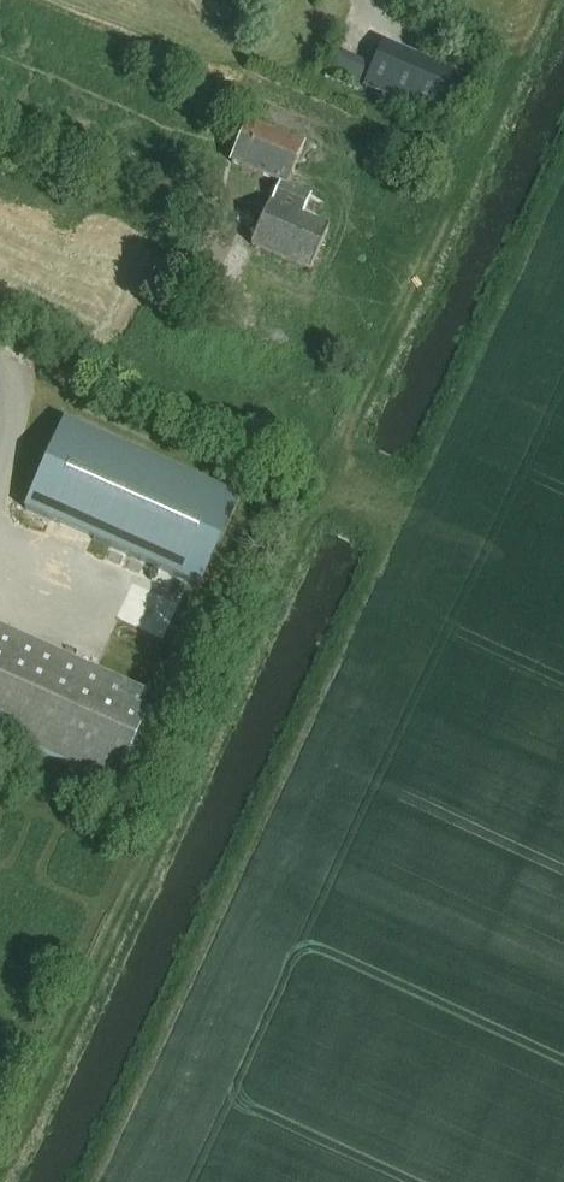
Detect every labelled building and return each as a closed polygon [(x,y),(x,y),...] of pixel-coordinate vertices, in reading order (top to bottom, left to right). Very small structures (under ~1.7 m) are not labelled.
[(471,79),(382,40),(363,85),(452,124),(471,79)] [(315,270),(334,228),(308,216),(317,197),(292,186),(309,148),(254,123),(236,164),(281,184),(255,243),(315,270)] [(64,419),(25,507),(71,528),(200,586),(240,499),(64,419)] [(155,698),(0,628),(0,737),(114,789),(155,698)]
